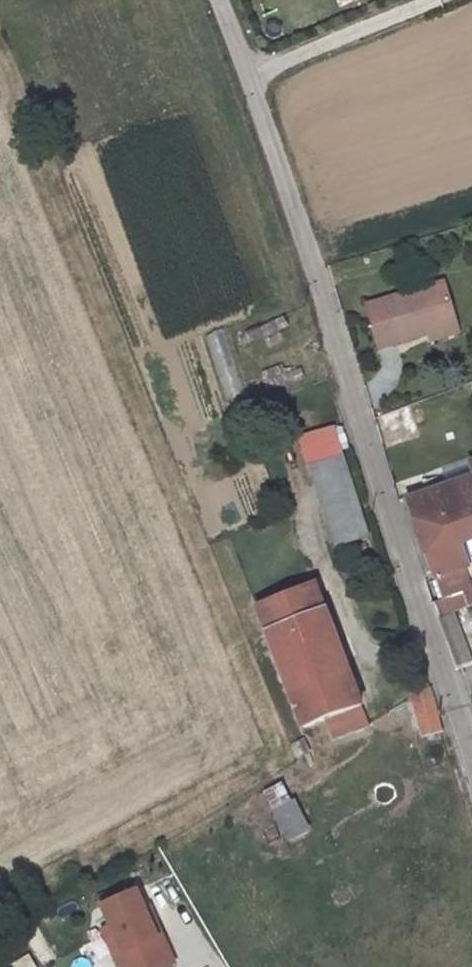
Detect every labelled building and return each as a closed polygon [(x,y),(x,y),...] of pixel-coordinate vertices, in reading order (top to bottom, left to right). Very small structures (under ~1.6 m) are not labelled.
[(445,282),(366,306),(379,348),(428,333),(457,325),(445,282)] [(430,341),(460,332),(457,325),(428,333),(430,341)] [(336,428),(301,439),(309,465),(344,453),(336,428)] [(344,453),(309,465),(335,546),(370,535),(344,453)] [(408,499),(443,598),(431,602),(435,615),(463,605),(463,604),(451,571),(464,567),(465,566),(457,545),(466,541),(471,539),(471,477),(408,499)] [(457,545),(465,566),(471,564),(471,558),(466,541),(457,545)] [(451,571),(463,604),(471,600),(471,591),(464,567),(451,571)] [(315,584),(257,607),(303,728),(325,720),(333,739),(369,725),(361,706),(315,584)] [(452,614),(437,620),(456,670),(469,665),(452,614)] [(421,665),(404,671),(412,694),(423,736),(441,732),(428,688),(421,665)] [(122,951),(114,955),(120,966),(164,966),(174,963),(161,934),(157,936),(136,889),(101,904),(110,925),(122,951)] [(122,951),(110,925),(102,928),(114,955),(122,951)] [(10,966),(36,966),(29,956),(10,966)]
